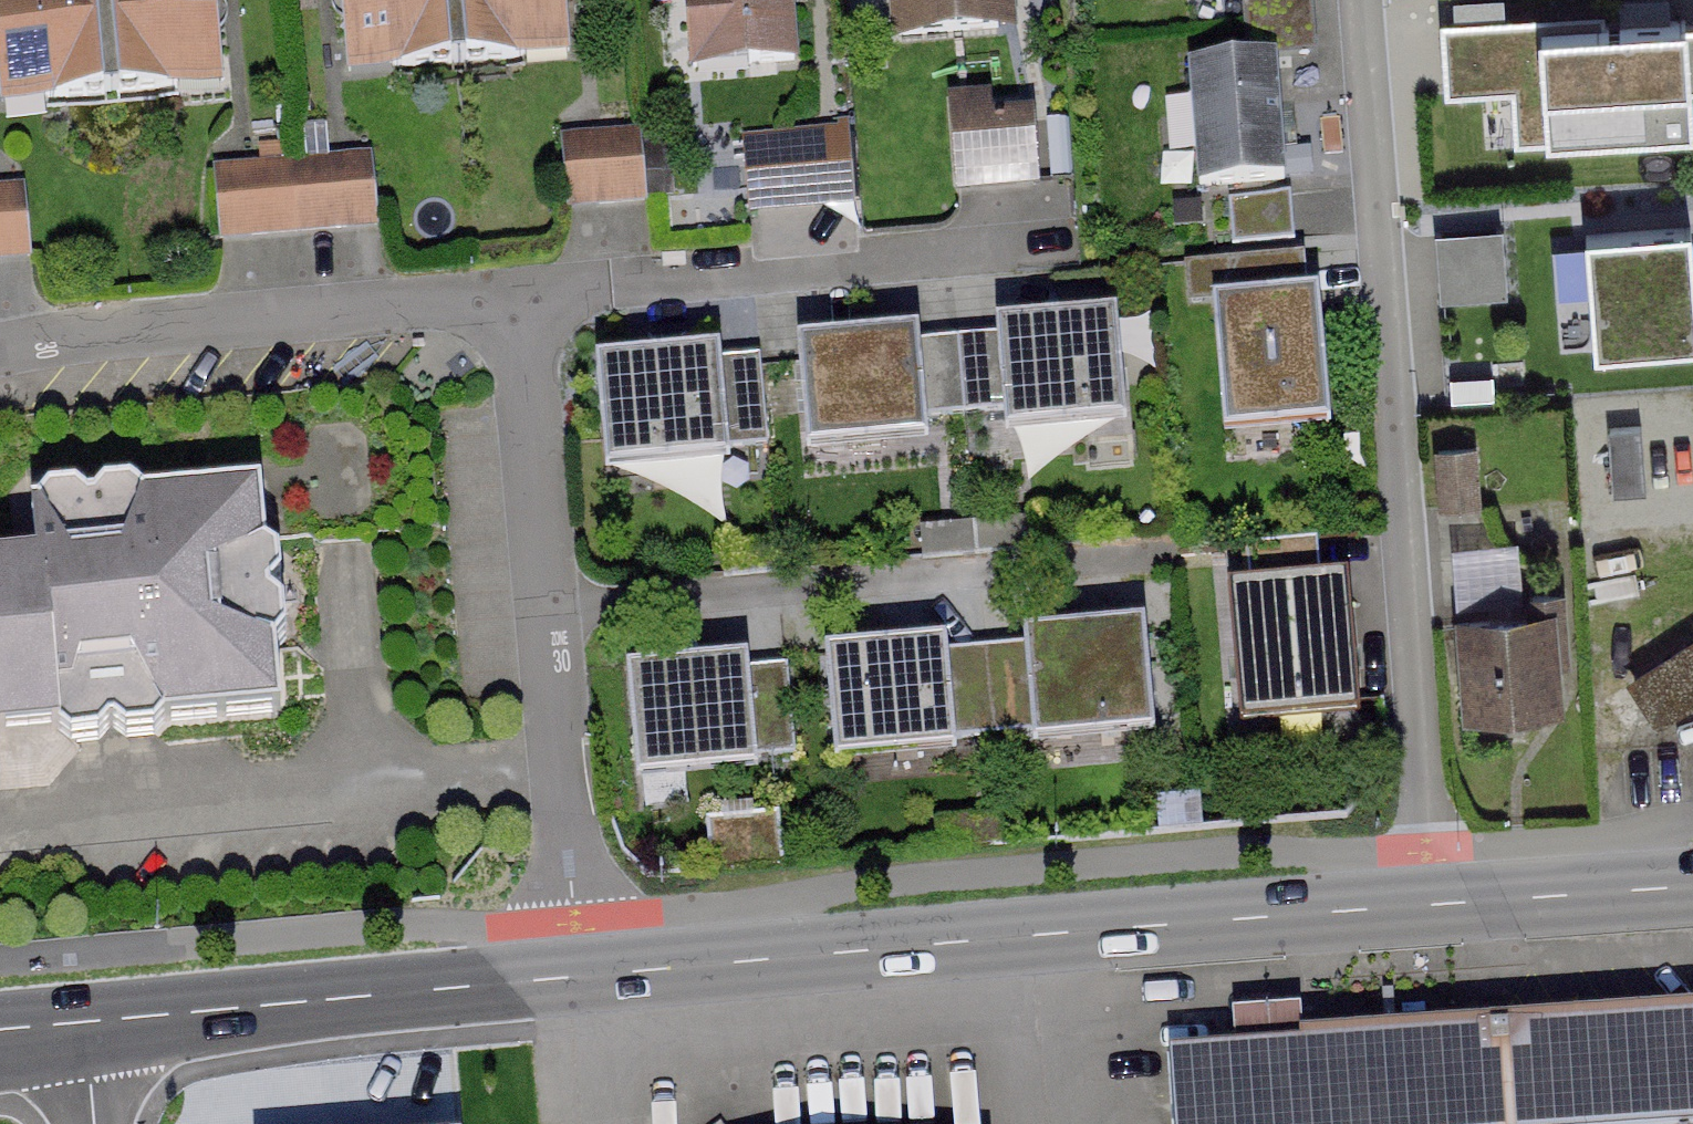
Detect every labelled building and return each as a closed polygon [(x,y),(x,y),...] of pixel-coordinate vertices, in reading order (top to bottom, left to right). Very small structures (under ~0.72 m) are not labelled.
[(12,113),(113,104),(104,0),(2,0),(12,113)] [(113,104),(214,95),(205,0),(104,0),(113,104)] [(353,80),(463,71),(457,0),(347,0),(353,80)] [(463,71),(573,62),(568,0),(457,0),(463,71)] [(805,82),(801,0),(684,0),(688,88),(805,82)] [(896,40),(1014,33),(1012,0),(894,0),(896,40)] [(1249,56),(1313,51),(1309,0),(1245,0),(1249,56)] [(1442,22),(1446,91),(1507,88),(1508,104),(1548,102),(1550,139),(1688,132),(1685,79),(1692,79),(1692,8),(1442,22)] [(1275,57),(1193,65),(1205,188),(1286,181),(1275,57)] [(1035,98),(947,106),(951,148),(955,191),(1043,183),(1039,142),(1035,98)] [(561,130),(570,220),(650,212),(642,122),(561,130)] [(849,127),(742,133),(747,214),(854,207),(849,127)] [(218,157),(226,254),(376,242),(368,145),(218,157)] [(0,186),(0,270),(27,268),(21,184),(0,186)] [(1288,200),(1230,206),(1233,248),(1292,242),(1288,200)] [(1506,231),(1433,235),(1437,306),(1509,302),(1506,231)] [(1586,242),(1592,354),(1692,348),(1692,279),(1691,236),(1586,242)] [(1303,253),(1184,262),(1186,294),(1306,285),(1303,253)] [(1316,294),(1210,303),(1221,427),(1328,417),(1316,294)] [(1112,310),(993,318),(1001,430),(1120,422),(1112,310)] [(913,331),(792,341),(801,439),(921,429),(913,331)] [(989,334),(918,340),(924,416),(995,410),(989,334)] [(713,345),(593,357),(604,471),(724,460),(713,345)] [(765,443),(757,353),(718,357),(727,447),(765,443)] [(1433,447),(1435,504),(1481,502),(1479,445),(1433,447)] [(42,717),(318,696),(302,495),(16,517),(19,562),(0,564),(0,815),(50,811),(42,717)] [(1318,536),(1244,541),(1247,581),(1320,576),(1318,536)] [(1519,539),(1459,544),(1463,595),(1523,590),(1519,539)] [(1342,578),(1230,585),(1238,717),(1350,711),(1342,578)] [(1557,608),(1455,615),(1462,716),(1564,709),(1557,608)] [(1140,620),(1024,630),(1035,745),(1151,734),(1140,620)] [(1625,679),(1655,725),(1692,701),(1692,634),(1625,679)] [(941,638),(822,648),(832,760),(950,750),(941,638)] [(1020,644),(946,650),(954,739),(1028,733),(1020,644)] [(741,658),(624,669),(634,779),(751,768),(741,658)] [(794,754),(785,663),(745,667),(754,758),(794,754)] [(1511,1013),(1516,1123),(1692,1123),(1692,1005),(1511,1013)] [(1161,1028),(1165,1123),(1516,1123),(1511,1013),(1161,1028)]
